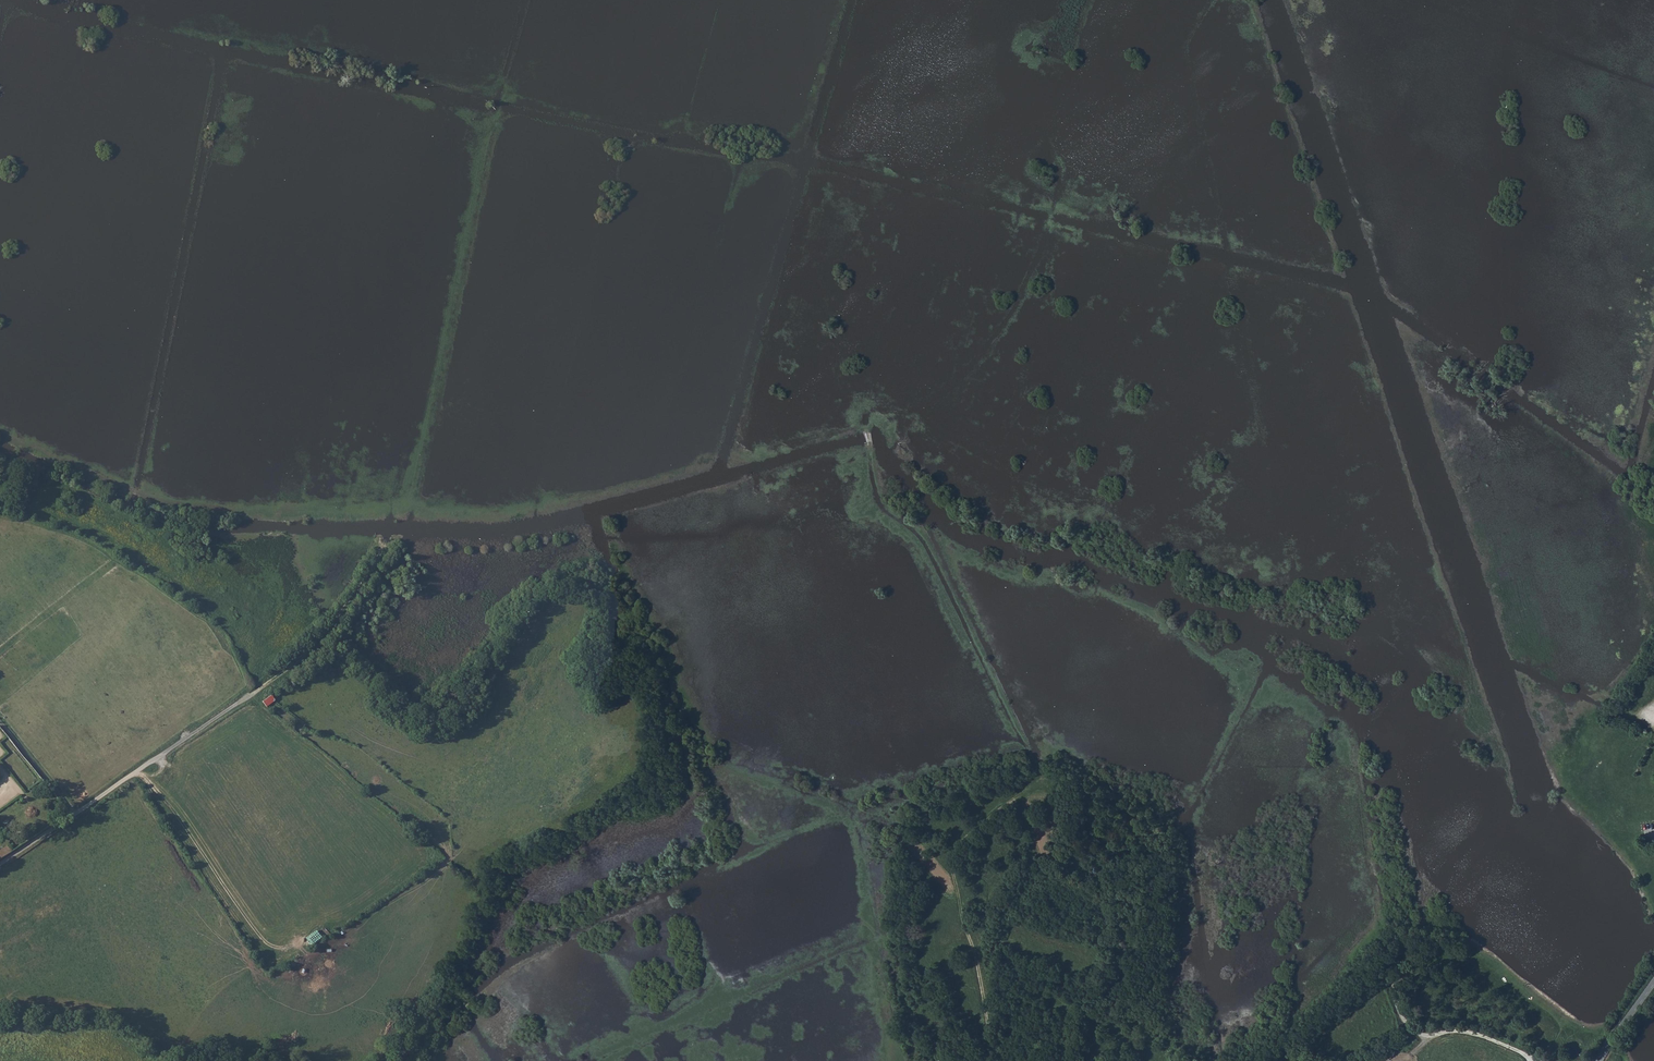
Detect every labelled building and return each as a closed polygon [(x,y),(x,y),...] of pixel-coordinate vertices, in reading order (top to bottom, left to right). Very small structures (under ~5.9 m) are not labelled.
[(270,695),(260,700),(267,708),(273,701),(270,695)] [(8,853),(5,848),(0,851),(0,859),(8,853)]
